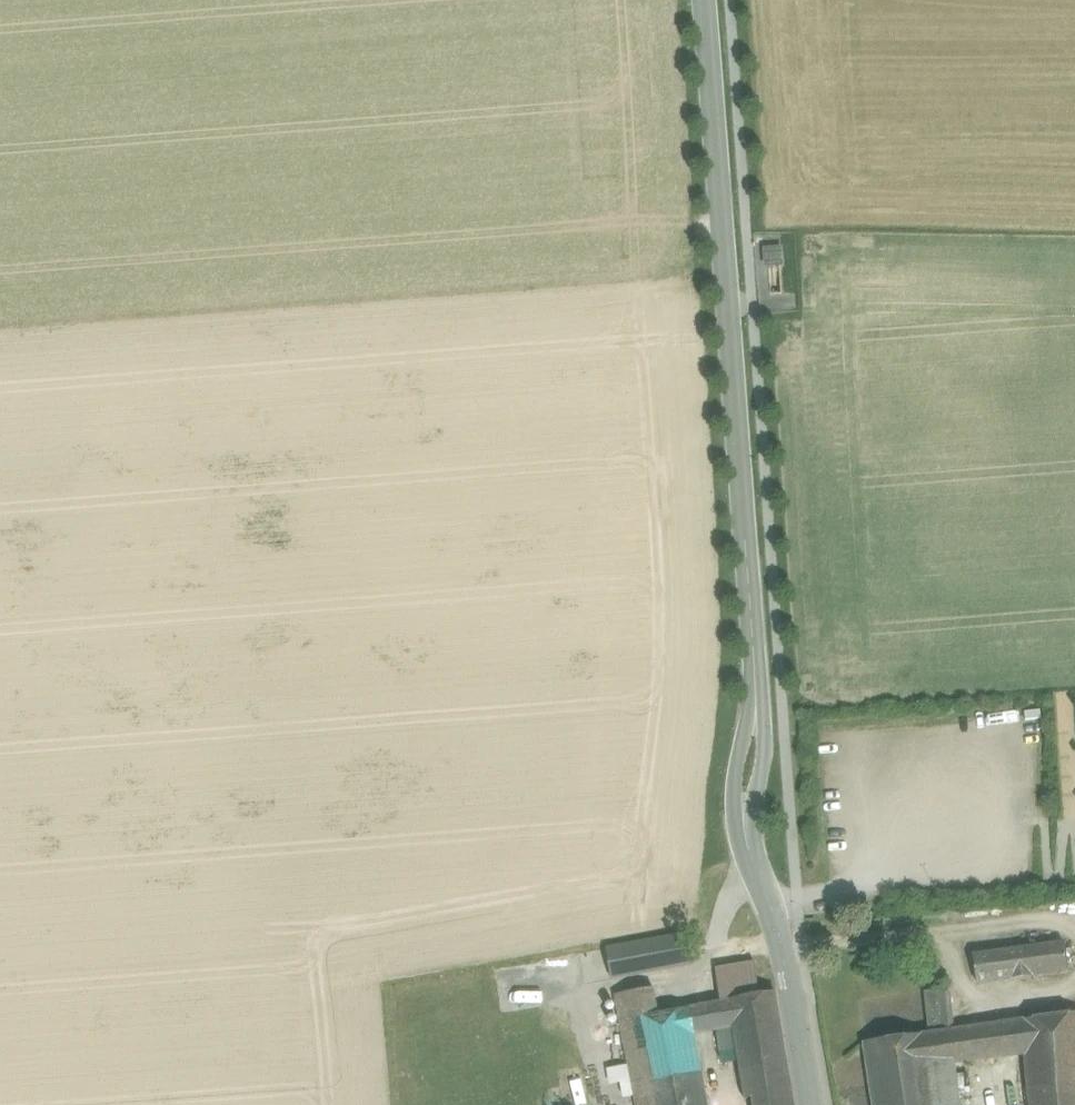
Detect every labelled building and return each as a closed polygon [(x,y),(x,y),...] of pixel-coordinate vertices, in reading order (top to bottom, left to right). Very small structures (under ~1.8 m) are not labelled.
[(766,266),(782,264),(781,249),(765,250),(766,266)] [(684,934),(640,942),(645,973),(690,965),(684,934)] [(612,979),(645,973),(640,942),(606,948),(612,979)] [(973,954),(976,982),(1067,970),(1063,943),(973,954)] [(711,971),(716,1003),(728,1001),(760,996),(755,964),(711,971)] [(658,1013),(653,988),(615,995),(636,1104),(708,1104),(694,1034),(689,1008),(658,1013)] [(924,992),(929,1033),(942,1032),(938,990),(924,992)] [(944,1029),(954,1028),(950,992),(940,993),(944,1029)] [(728,1001),(733,1028),(746,1096),(763,1092),(766,1104),(795,1104),(775,993),(760,996),(728,1001)] [(716,1003),(712,1004),(717,1030),(733,1028),(728,1001),(716,1003)] [(694,1034),(717,1030),(712,1004),(689,1008),(694,1034)] [(1018,1021),(1025,1053),(1026,1052),(1028,1092),(1030,1092),(1031,1104),(1074,1104),(1074,1014),(1018,1021)] [(1000,1024),(1004,1055),(1025,1053),(1018,1021),(1000,1024)] [(863,1042),(873,1104),(960,1104),(955,1062),(1004,1055),(1000,1024),(942,1032),(929,1033),(863,1042)]
